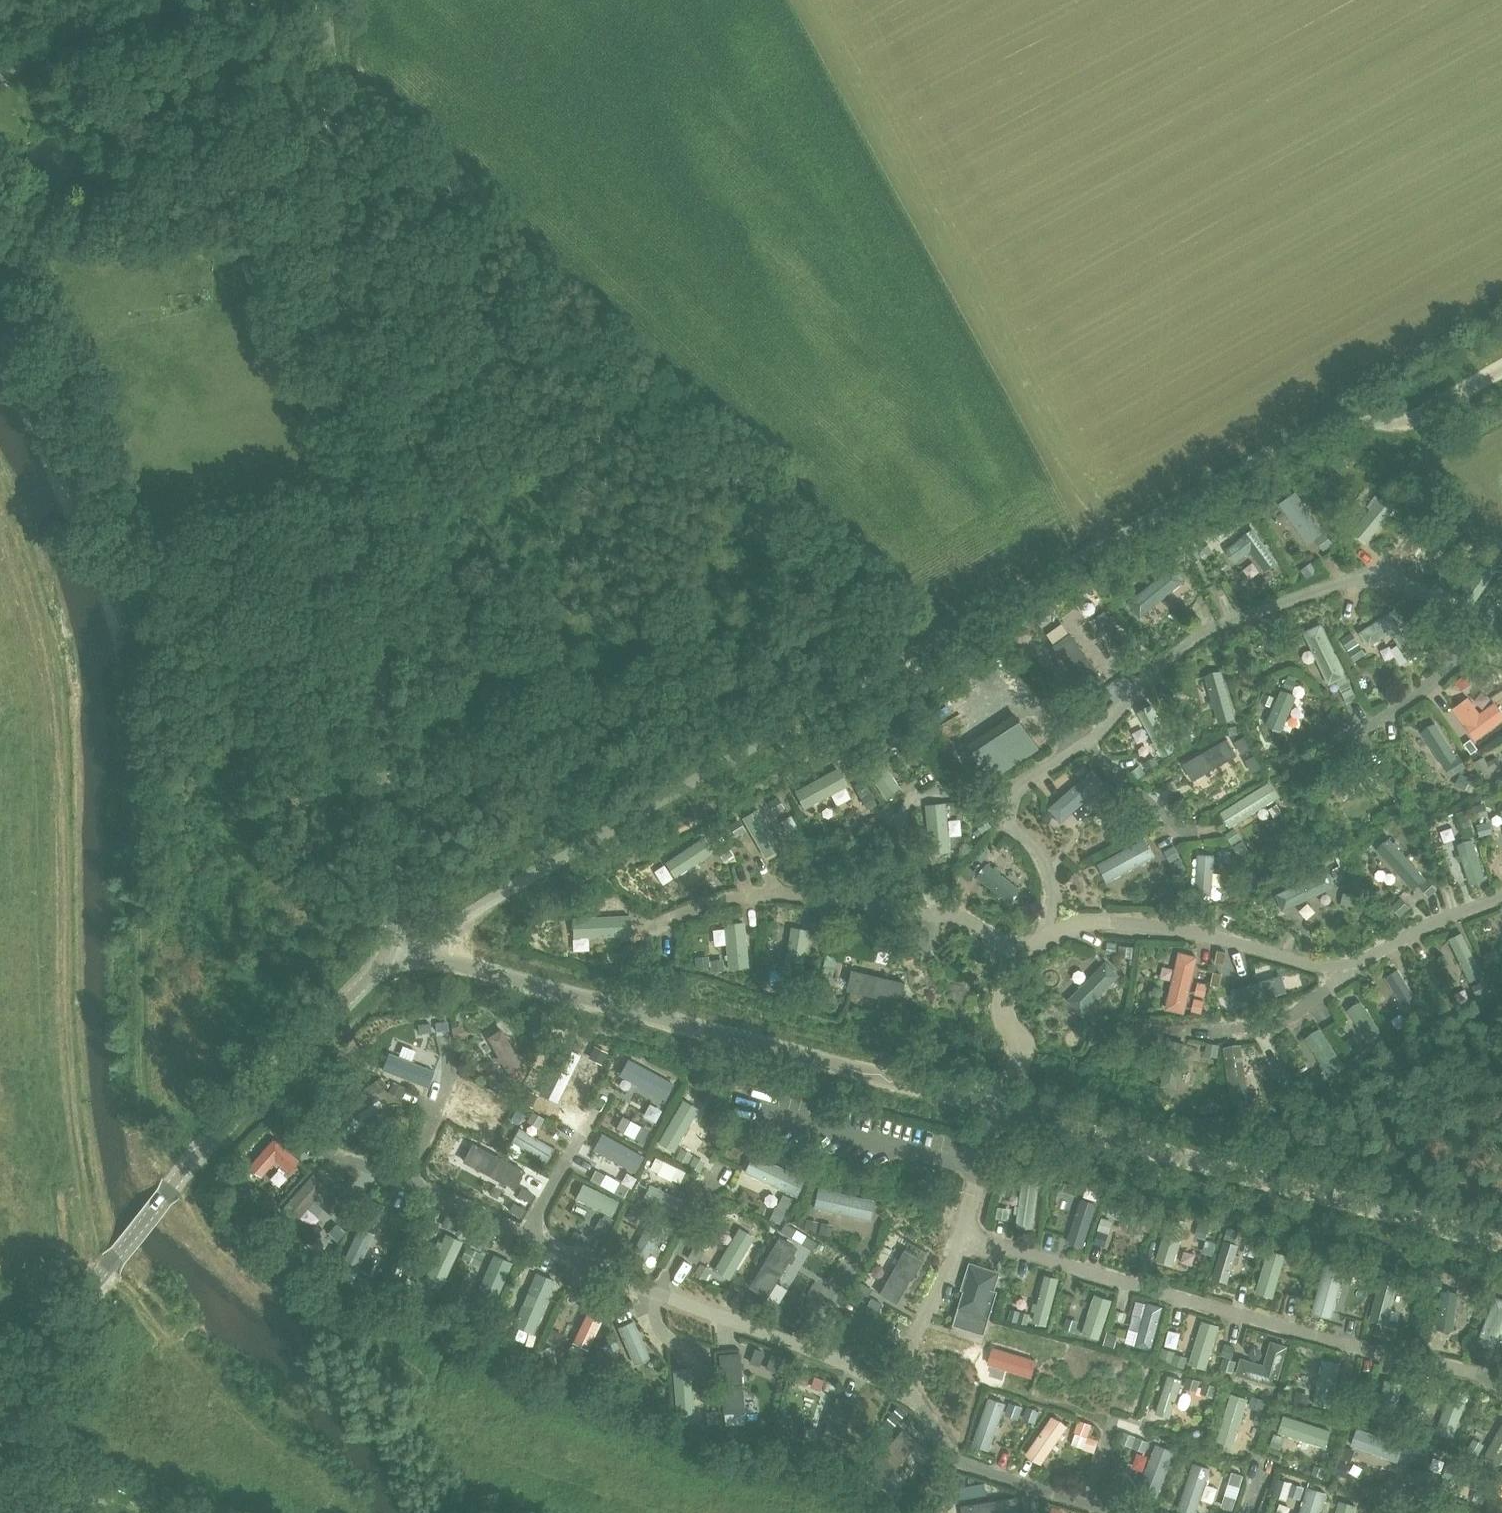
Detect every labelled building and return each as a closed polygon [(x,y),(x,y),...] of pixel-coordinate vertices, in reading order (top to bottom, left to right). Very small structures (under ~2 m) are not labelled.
[(1430,525),(1419,516),(1397,546),(1409,555),(1430,525)] [(1232,561),(1251,548),(1266,568),(1277,560),(1253,526),(1222,548),(1232,561)] [(1501,563),(1488,554),(1460,595),(1473,603),(1501,563)] [(1186,579),(1173,563),(1128,598),(1141,614),(1186,579)] [(1423,649),(1395,607),(1361,630),(1370,644),(1390,630),(1409,658),(1423,649)] [(1346,673),(1321,622),(1302,631),(1328,682),(1346,673)] [(1215,707),(1206,675),(1196,677),(1205,709),(1215,707)] [(1310,703),(1281,690),(1269,715),(1298,728),(1310,703)] [(1177,748),(1151,702),(1136,711),(1163,757),(1177,748)] [(1501,702),(1473,722),(1482,734),(1501,720),(1501,703),(1501,702)] [(1039,749),(1018,716),(969,747),(989,780),(1039,749)] [(1226,755),(1220,743),(1219,742),(1190,759),(1198,772),(1226,755)] [(899,786),(874,748),(859,758),(884,796),(899,786)] [(847,786),(837,766),(793,789),(803,808),(847,786)] [(1105,782),(1092,767),(1049,806),(1062,820),(1105,782)] [(1279,796),(1269,780),(1219,811),(1229,827),(1279,796)] [(780,848),(757,807),(741,816),(765,857),(780,848)] [(712,852),(702,835),(662,860),(673,877),(712,852)] [(1424,877),(1389,835),(1376,845),(1411,888),(1424,877)] [(1485,878),(1472,838),(1457,842),(1470,883),(1485,878)] [(1335,884),(1328,868),(1274,891),(1282,908),(1335,884)] [(626,934),(625,914),(572,916),(572,936),(626,934)] [(746,965),(743,921),(724,923),(727,967),(746,965)] [(790,926),(784,967),(801,970),(807,928),(790,926)] [(1483,974),(1461,931),(1448,938),(1469,981),(1483,974)] [(1197,954),(1180,951),(1168,1004),(1185,1008),(1197,954)] [(1106,961),(1069,1000),(1083,1012),(1119,974),(1106,961)] [(832,986),(877,997),(882,975),(837,964),(832,986)] [(1420,1003),(1398,968),(1384,977),(1406,1012),(1420,1003)] [(1383,1034),(1360,1000),(1347,1008),(1370,1042),(1383,1034)] [(447,1024),(434,1025),(396,1026),(397,1040),(435,1038),(435,1034),(438,1034),(438,1038),(448,1037),(447,1024)] [(1341,1061),(1320,1027),(1305,1036),(1326,1070),(1341,1061)] [(524,1070),(498,1028),(484,1036),(510,1078),(524,1070)] [(1241,1044),(1226,1046),(1234,1102),(1249,1100),(1241,1044)] [(570,1058),(556,1051),(534,1092),(548,1100),(570,1058)] [(377,1098),(367,1083),(324,1112),(334,1127),(377,1098)] [(477,1084),(471,1097),(503,1112),(509,1100),(477,1084)] [(706,1110),(691,1098),(665,1129),(681,1142),(706,1110)] [(481,1142),(441,1125),(435,1139),(475,1156),(481,1142)] [(271,1137),(247,1165),(259,1176),(274,1159),(288,1171),(297,1160),(271,1137)] [(805,1177),(751,1153),(743,1173),(796,1197),(805,1177)] [(309,1174),(279,1208),(293,1220),(310,1200),(328,1215),(340,1201),(309,1174)] [(685,1201),(648,1183),(640,1198),(677,1216),(685,1201)] [(874,1199),(816,1186),(812,1206),(870,1219),(874,1199)] [(612,1208),(570,1187),(564,1200),(570,1204),(565,1215),(595,1230),(601,1219),(606,1221),(612,1208)] [(1082,1195),(1067,1191),(1055,1233),(1070,1237),(1082,1195)] [(404,1202),(384,1243),(396,1249),(416,1208),(404,1202)] [(1185,1221),(1168,1216),(1155,1259),(1172,1264),(1185,1221)] [(365,1220),(346,1257),(364,1266),(382,1228),(365,1220)] [(755,1237),(738,1226),(711,1269),(728,1279),(755,1237)] [(463,1242),(445,1234),(423,1282),(440,1289),(463,1242)] [(1238,1245),(1223,1241),(1212,1277),(1227,1282),(1238,1245)] [(1286,1254),(1268,1249),(1256,1293),(1273,1298),(1286,1254)] [(492,1304),(517,1259),(502,1250),(476,1295),(492,1304)] [(1346,1262),(1326,1257),(1312,1311),(1332,1317),(1346,1262)] [(970,1263),(956,1308),(959,1309),(954,1325),(984,1334),(989,1319),(992,1319),(1001,1290),(994,1288),(999,1272),(970,1263)] [(907,1285),(868,1265),(860,1281),(899,1301),(907,1285)] [(542,1266),(518,1320),(539,1329),(563,1276),(542,1266)] [(1399,1274),(1383,1269),(1370,1318),(1387,1323),(1399,1274)] [(1059,1278),(1044,1274),(1031,1320),(1046,1324),(1059,1278)] [(799,1308),(756,1282),(749,1294),(791,1320),(799,1308)] [(1443,1286),(1440,1316),(1438,1328),(1453,1329),(1458,1288),(1443,1286)] [(597,1345),(615,1298),(597,1291),(579,1338),(597,1345)] [(1110,1300),(1093,1294),(1081,1332),(1097,1338),(1110,1300)] [(1496,1296),(1478,1340),(1494,1346),(1501,1326),(1501,1298),(1496,1296)] [(1162,1306),(1148,1302),(1138,1342),(1152,1346),(1162,1306)] [(887,1340),(843,1314),(834,1328),(878,1355),(887,1340)] [(638,1357),(655,1350),(639,1315),(622,1322),(638,1357)] [(1219,1324),(1202,1320),(1190,1363),(1207,1367),(1219,1324)] [(1286,1346),(1269,1341),(1264,1364),(1243,1358),(1238,1376),(1276,1385),(1286,1346)] [(1340,1362),(1322,1358),(1313,1403),(1331,1407),(1340,1362)] [(1168,1398),(1184,1402),(1192,1374),(1176,1370),(1168,1398)] [(1402,1383),(1384,1379),(1375,1419),(1393,1423),(1402,1383)] [(1468,1394),(1451,1388),(1434,1431),(1452,1438),(1468,1394)] [(1005,1403),(987,1397),(971,1444),(990,1450),(1005,1403)] [(1332,1430),(1283,1414),(1277,1432),(1326,1448),(1332,1430)] [(1069,1427),(1056,1416),(1024,1450),(1037,1462),(1069,1427)] [(1484,1455),(1498,1463),(1501,1456),(1501,1424),(1484,1455)] [(1404,1443),(1357,1427),(1351,1445),(1398,1461),(1404,1443)] [(1175,1450),(1156,1443),(1137,1490),(1157,1498),(1175,1450)] [(1194,1461),(1177,1508),(1191,1512),(1195,1512),(1211,1468),(1194,1461)] [(1475,1488),(1481,1474),(1450,1461),(1444,1475),(1475,1488)] [(1307,1486),(1298,1512),(1320,1512),(1327,1492),(1307,1486)] [(1339,1500),(1335,1512),(1354,1512),(1356,1505),(1339,1500)] [(1419,1503),(1416,1512),(1436,1512),(1437,1508),(1419,1503)]
